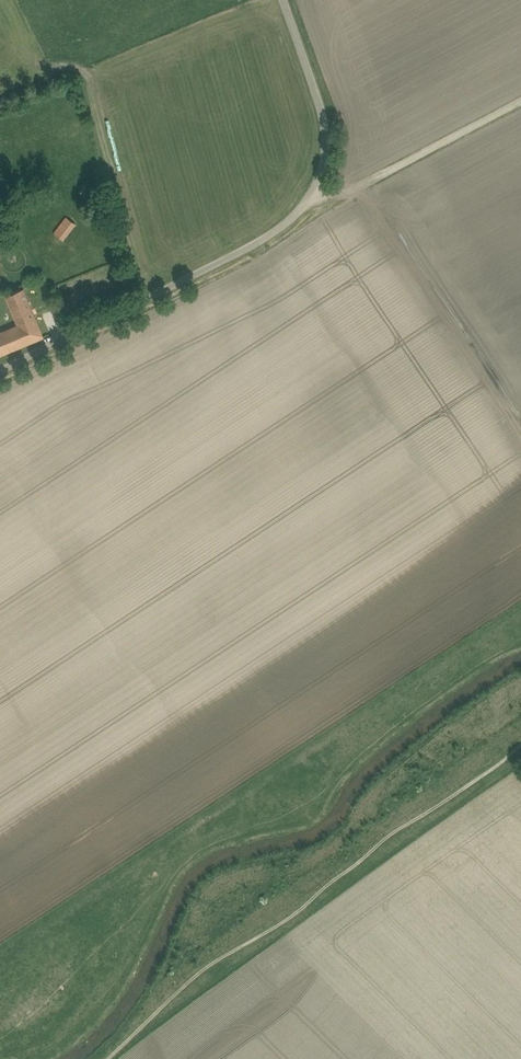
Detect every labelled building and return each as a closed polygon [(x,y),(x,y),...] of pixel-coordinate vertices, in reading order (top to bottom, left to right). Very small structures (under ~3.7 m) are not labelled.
[(54,231),(64,239),(76,223),(66,215),(54,231)] [(44,337),(36,316),(34,316),(23,289),(24,289),(24,288),(6,295),(18,324),(0,331),(0,355),(44,337)]
